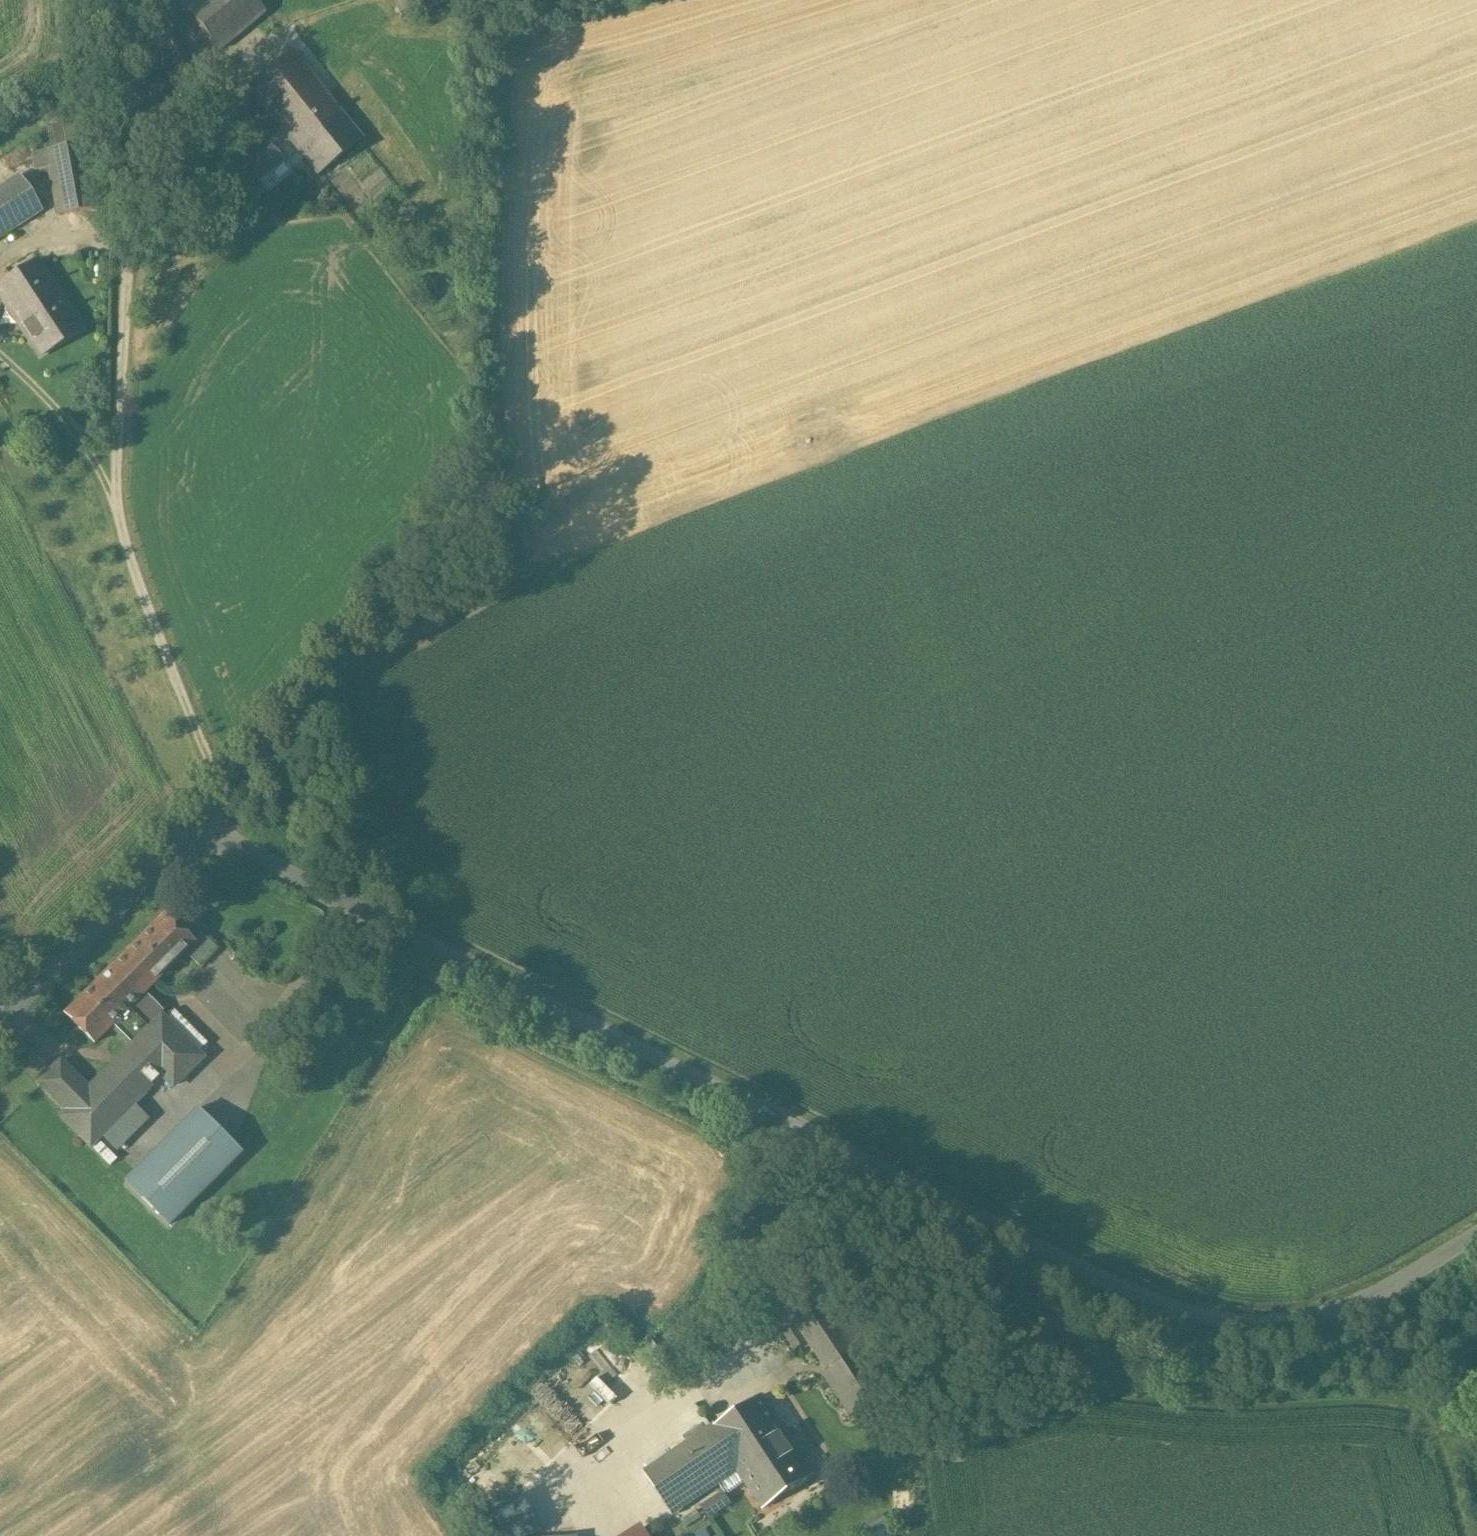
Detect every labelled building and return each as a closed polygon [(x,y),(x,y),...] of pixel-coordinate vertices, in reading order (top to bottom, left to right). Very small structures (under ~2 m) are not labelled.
[(255,0),(178,0),(218,50),(265,12),(255,0)] [(204,95),(164,11),(143,22),(184,105),(204,95)] [(327,96),(292,51),(248,87),(249,87),(237,96),(250,113),(262,104),(318,174),(362,138),(327,96)] [(85,142),(32,152),(35,169),(49,167),(57,215),(97,208),(85,142)] [(270,143),(244,164),(259,181),(284,160),(270,143)] [(42,210),(21,176),(0,190),(0,237),(42,210)] [(0,283),(0,296),(40,356),(83,327),(39,259),(0,283)] [(126,951),(64,1013),(94,1043),(111,1026),(118,1032),(135,1015),(129,1008),(156,981),(154,980),(180,955),(211,986),(230,966),(199,935),(192,941),(165,914),(151,928),(150,927),(140,937),(141,938),(127,952),(126,951)] [(131,1046),(88,1088),(60,1060),(38,1082),(66,1110),(60,1116),(89,1145),(160,1075),(172,1088),(189,1071),(148,1029),(149,1028),(135,1015),(118,1032),(131,1046)] [(203,1057),(161,1016),(149,1028),(148,1029),(189,1071),(203,1057)] [(197,1110),(125,1181),(168,1225),(241,1154),(197,1110)] [(856,1351),(827,1306),(799,1324),(829,1369),(824,1373),(851,1414),(888,1389),(861,1347),(856,1351)] [(761,1395),(712,1428),(711,1428),(644,1473),(670,1511),(736,1466),(738,1465),(787,1434),(761,1395)] [(738,1465),(736,1466),(764,1508),(813,1474),(787,1434),(738,1465)] [(723,1493),(702,1506),(708,1516),(730,1503),(723,1493)] [(617,1535),(649,1535),(640,1522),(617,1535)]
